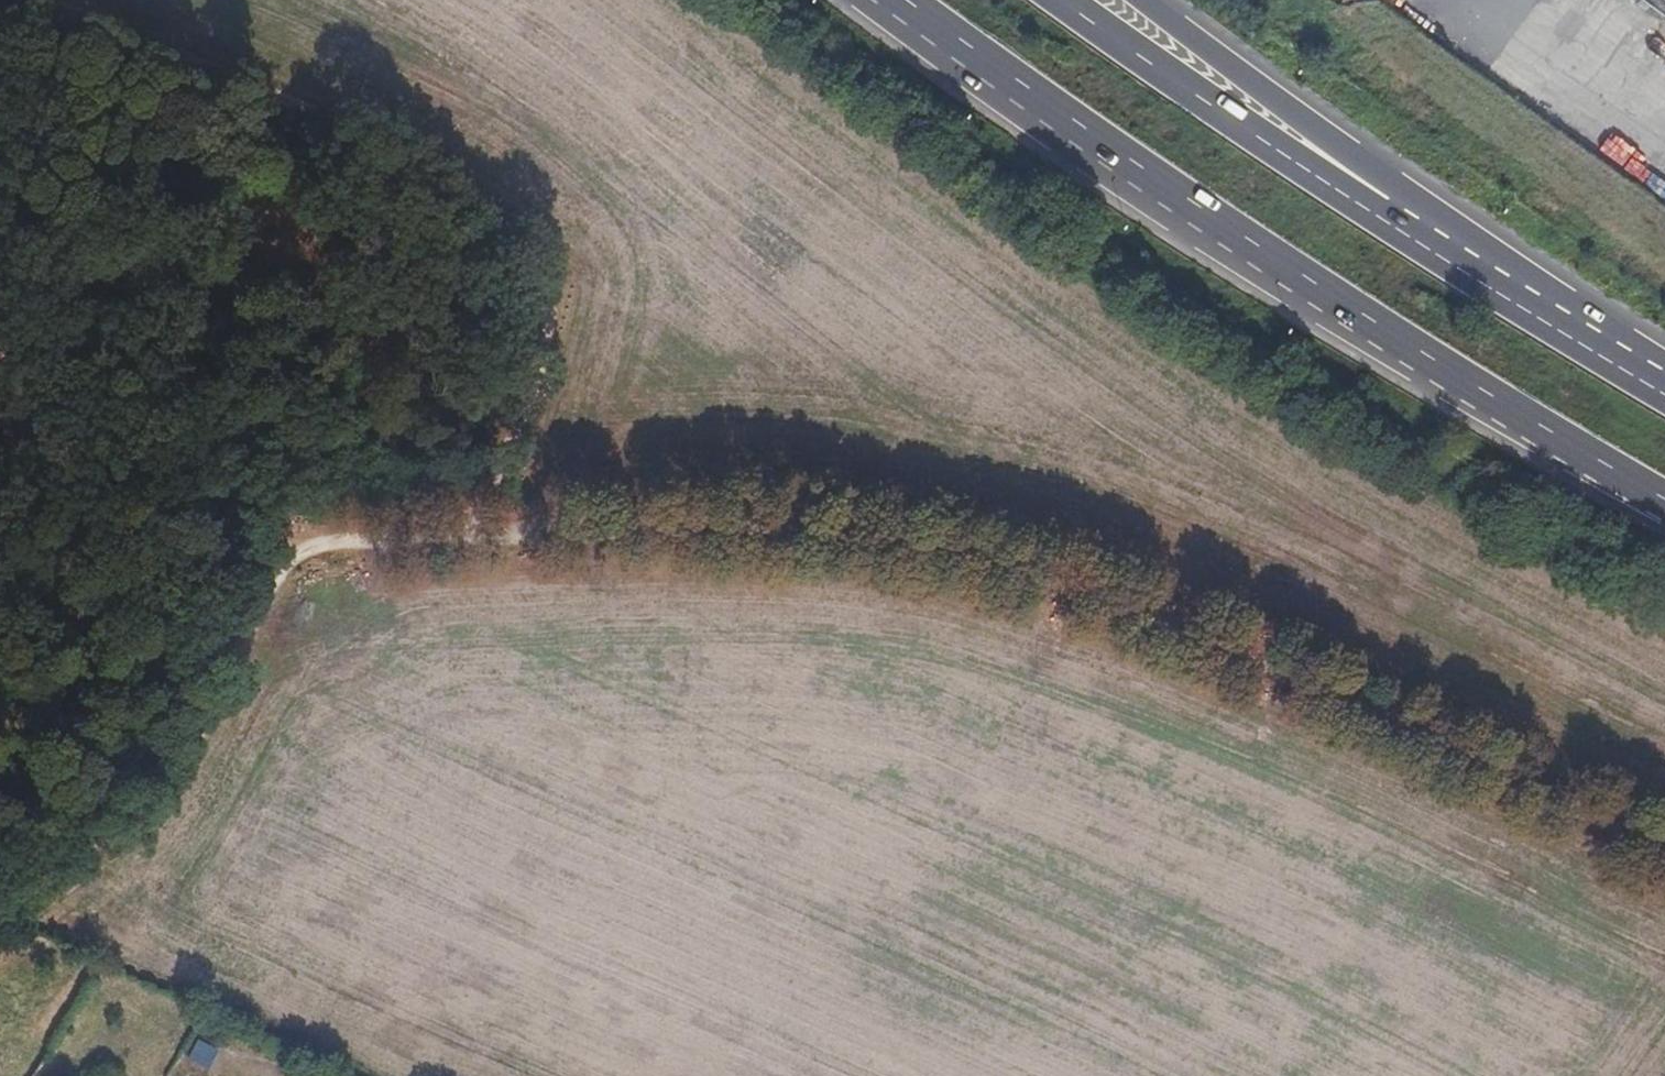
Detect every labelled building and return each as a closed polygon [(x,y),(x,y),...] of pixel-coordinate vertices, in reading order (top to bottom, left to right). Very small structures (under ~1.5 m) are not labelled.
[(1664,12),(1664,0),(1648,0),(1664,12)] [(218,1050),(198,1039),(186,1057),(209,1068),(218,1050)]
